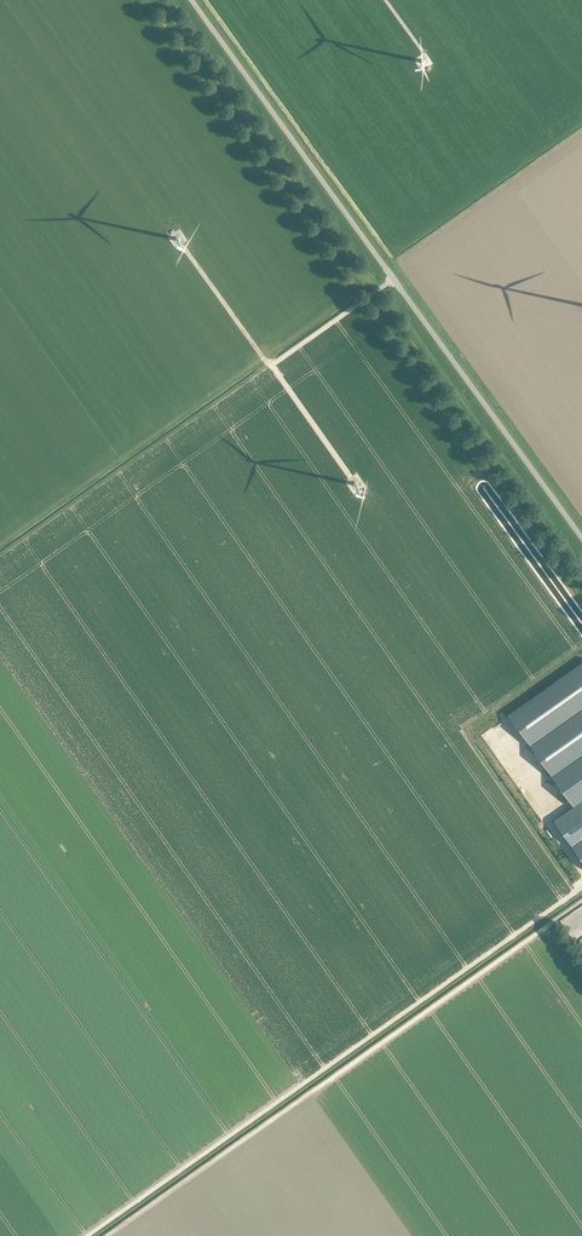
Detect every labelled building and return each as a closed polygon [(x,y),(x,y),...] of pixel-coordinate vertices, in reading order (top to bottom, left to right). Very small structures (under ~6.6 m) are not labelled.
[(531,745),(552,775),(581,754),(581,663),(509,715),(531,745)] [(552,775),(573,806),(581,800),(581,754),(552,775)] [(555,821),(581,860),(581,800),(573,806),(574,807),(555,821)]
